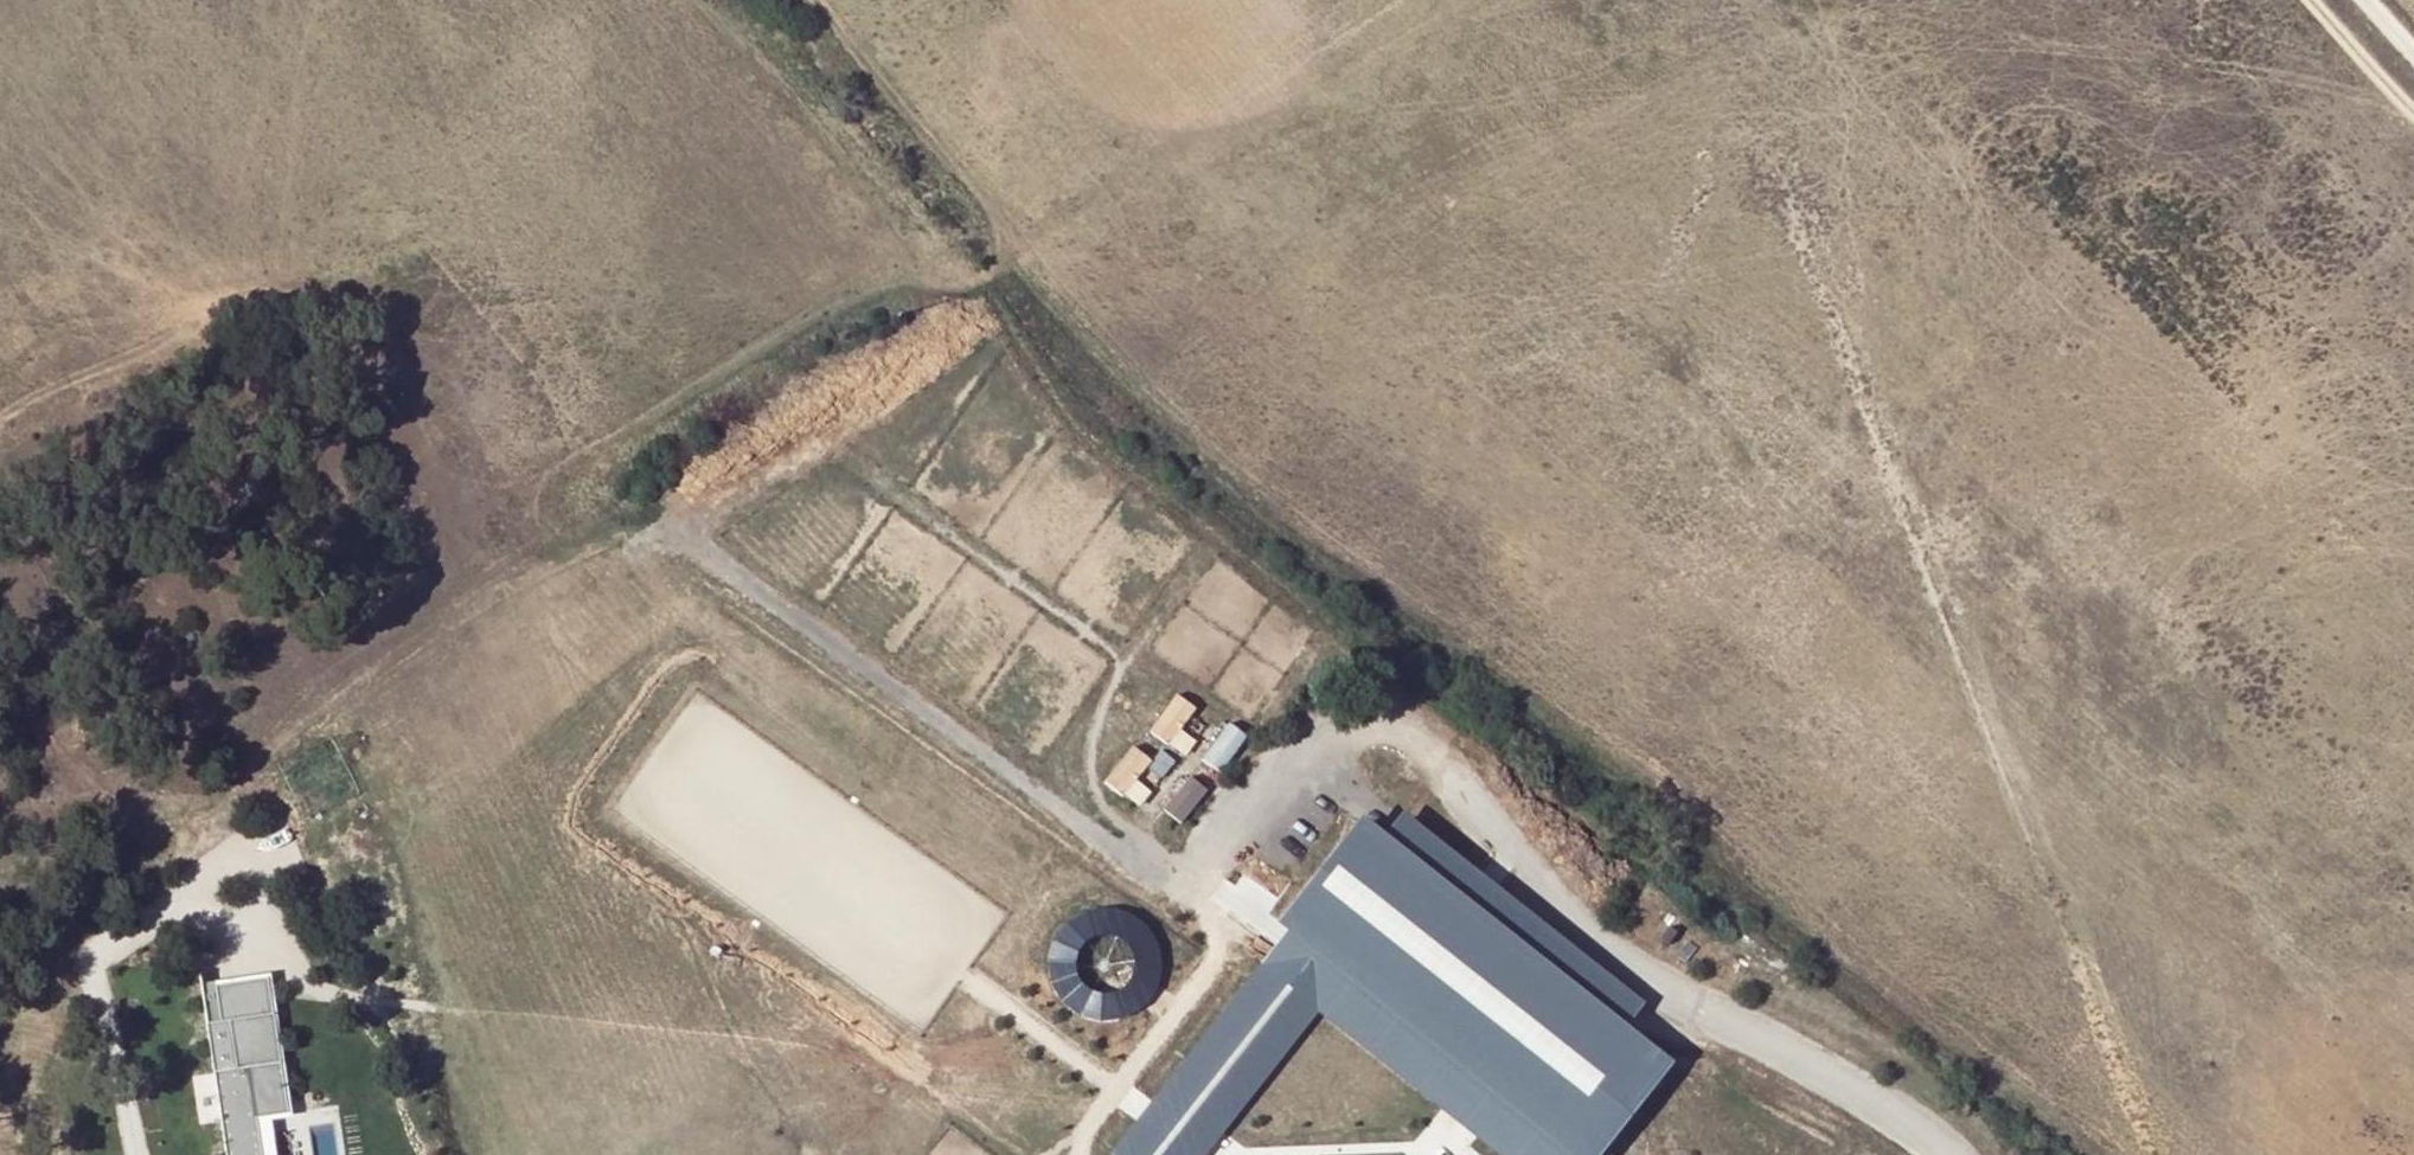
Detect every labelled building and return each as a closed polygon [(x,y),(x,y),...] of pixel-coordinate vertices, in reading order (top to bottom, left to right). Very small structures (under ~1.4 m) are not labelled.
[(1156,733),(1176,744),(1199,702),(1179,691),(1156,733)] [(1207,759),(1226,772),(1252,733),(1234,721),(1207,759)] [(1136,743),(1108,781),(1129,796),(1157,758),(1136,743)] [(1189,772),(1169,813),(1193,825),(1213,783),(1189,772)] [(1405,813),(1384,840),(1632,1030),(1654,1003),(1405,813)] [(1125,1140),(1144,1154),(1202,1154),(1319,1003),(1517,1154),(1599,1154),(1580,1141),(1653,1046),(1632,1030),(1384,840),(1366,827),(1125,1140)] [(1053,983),(1062,999),(1076,1012),(1094,1020),(1113,1021),(1132,1016),(1149,1005),(1160,990),(1166,971),(1165,952),(1158,933),(1145,919),(1128,910),(1110,906),(1092,908),(1075,916),(1061,930),(1053,946),(1050,965),(1053,983)] [(294,1114),(276,973),(209,981),(231,1154),(287,1154),(282,1116),(294,1114)] [(1599,1154),(1600,1154),(1672,1061),(1653,1046),(1580,1141),(1599,1154)]
